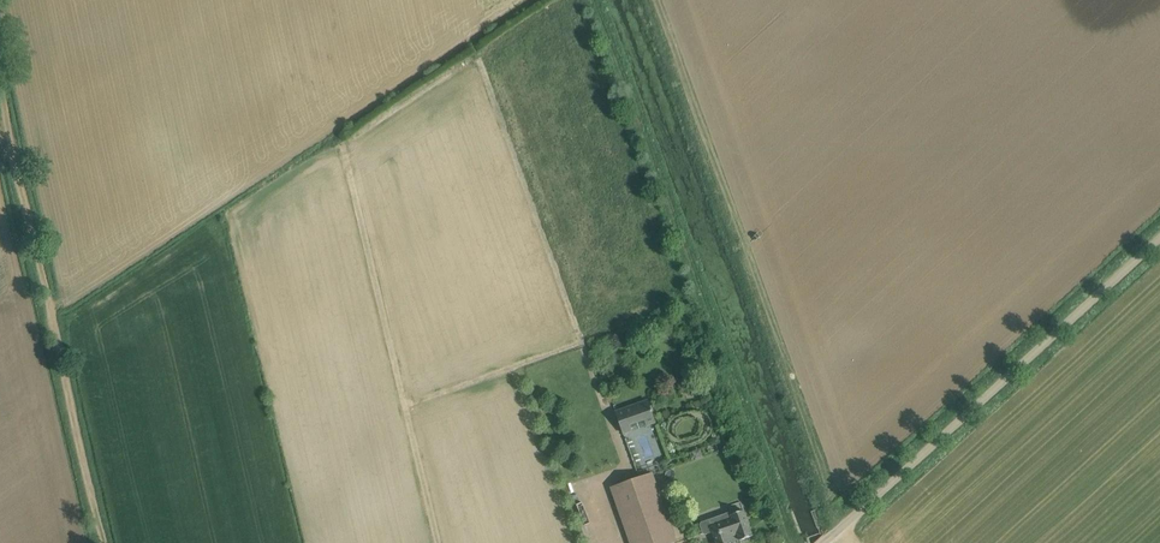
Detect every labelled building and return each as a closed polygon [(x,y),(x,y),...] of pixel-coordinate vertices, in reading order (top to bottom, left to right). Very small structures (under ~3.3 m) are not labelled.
[(623,435),(656,424),(648,400),(615,411),(623,435)] [(652,474),(612,488),(631,542),(671,542),(676,541),(652,474)] [(744,512),(731,516),(728,512),(699,522),(703,533),(705,534),(713,532),(717,542),(731,542),(729,537),(738,534),(740,540),(753,536),(744,512)]
